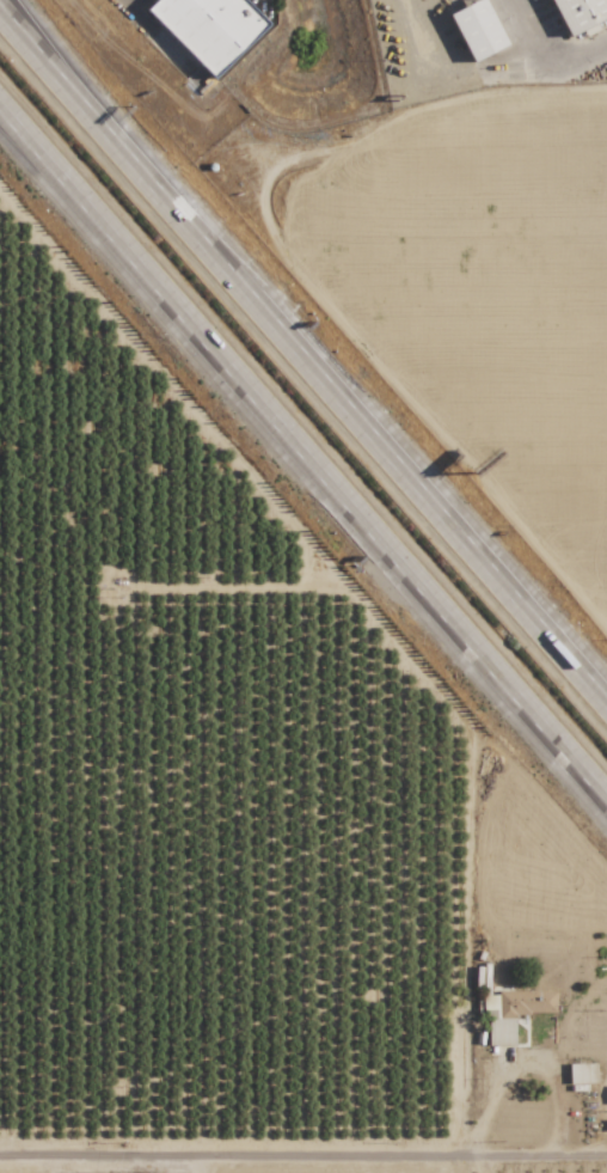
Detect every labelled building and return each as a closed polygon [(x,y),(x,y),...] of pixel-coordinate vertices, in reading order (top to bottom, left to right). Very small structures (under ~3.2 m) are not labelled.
[(145,9),(212,78),(267,23),(244,0),(154,0),(145,9)] [(506,45),(485,0),(477,0),(448,13),(471,62),(506,45)] [(566,36),(606,17),(606,0),(549,0),(566,36)] [(555,991),(482,992),(483,1020),(488,1020),(488,1045),(514,1045),(514,1013),(555,1013),(555,991)] [(596,1063),(568,1064),(568,1084),(597,1082),(596,1063)]
